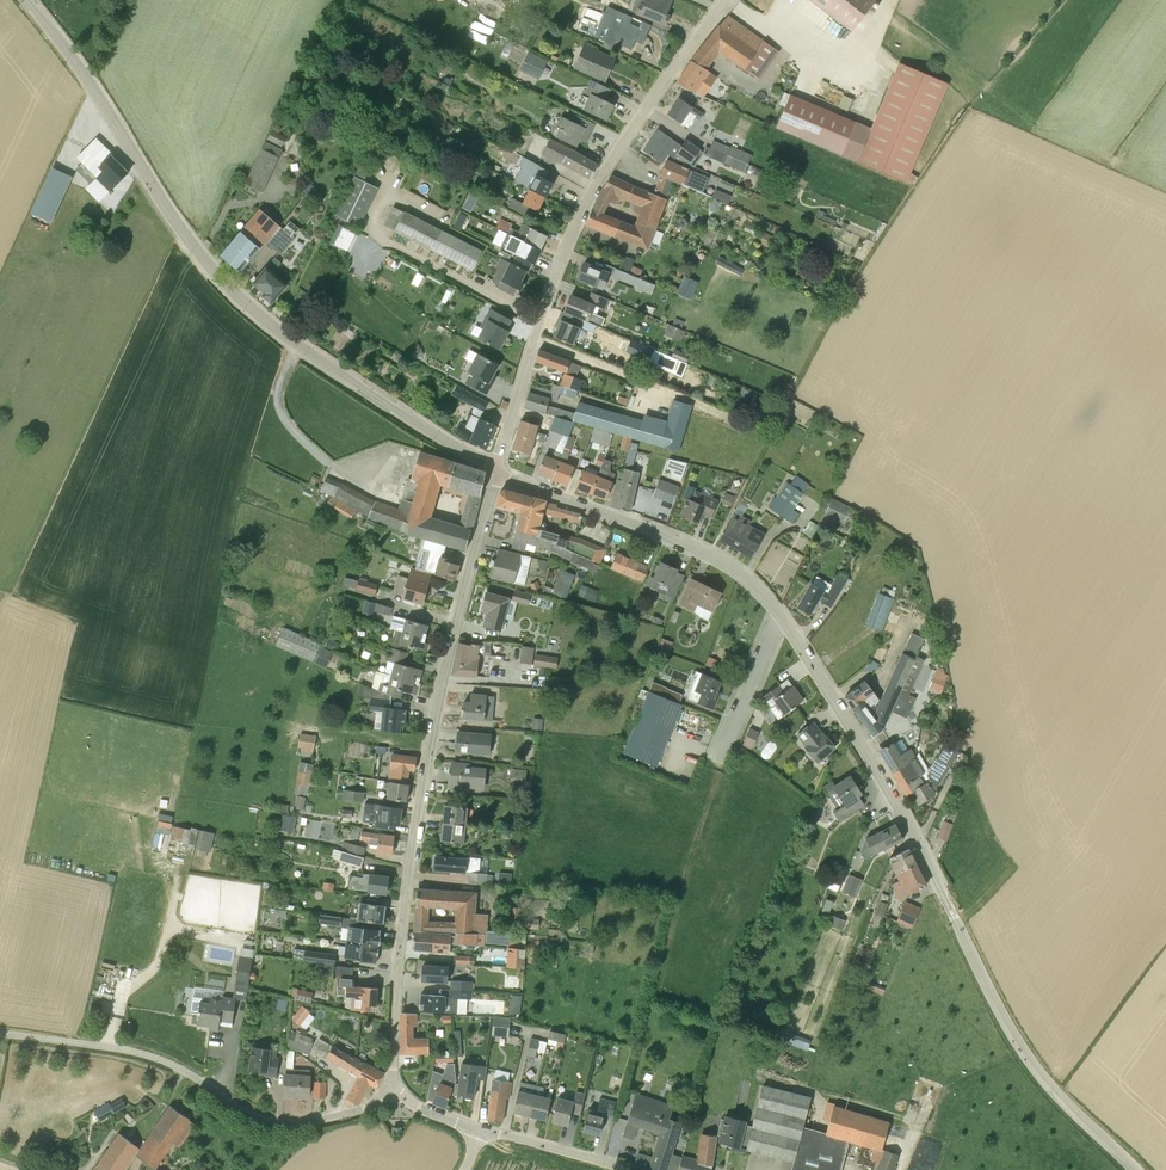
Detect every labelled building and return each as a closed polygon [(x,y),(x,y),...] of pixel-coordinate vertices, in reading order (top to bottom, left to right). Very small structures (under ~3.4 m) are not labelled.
[(600,3),(607,6),(612,8),(613,8),(616,0),(615,0),(602,0),(600,3)] [(632,11),(637,13),(636,13),(665,25),(669,16),(666,14),(672,0),(671,0),(636,0),(632,11)] [(852,31),(876,0),(811,0),(852,31)] [(596,4),(594,9),(601,12),(603,10),(604,10),(605,11),(607,12),(595,37),(604,42),(604,41),(606,38),(607,39),(623,46),(631,49),(636,40),(643,43),(651,25),(642,21),(639,27),(630,23),(631,19),(633,17),(613,8),(612,8),(607,6),(606,8),(606,9),(596,4)] [(478,13),(472,28),(492,35),(498,20),(478,13)] [(744,70),(745,70),(759,79),(777,53),(728,16),(705,43),(744,70)] [(582,49),(574,67),(604,80),(609,68),(610,69),(615,59),(596,51),(594,55),(582,49)] [(529,52),(520,71),(534,78),(543,59),(529,52)] [(691,61),(676,83),(704,96),(717,79),(714,78),(715,76),(706,69),(712,61),(698,52),(691,61)] [(871,130),(857,163),(906,183),(910,173),(944,93),(948,83),(928,75),(900,63),(871,129),(871,130)] [(585,111),(605,120),(613,104),(600,97),(605,86),(592,80),(586,94),(592,96),(585,111)] [(845,94),(841,105),(850,109),(854,98),(845,94)] [(842,156),(856,123),(790,95),(776,128),(842,156)] [(680,98),(668,115),(679,122),(687,128),(695,117),(699,120),(703,115),(680,98)] [(555,136),(566,142),(577,147),(582,136),(588,139),(595,124),(575,114),(572,121),(562,116),(557,126),(560,127),(555,136)] [(440,128),(449,134),(454,126),(446,120),(440,128)] [(268,139),(282,145),(287,137),(272,130),(268,139)] [(652,156),(662,163),(667,154),(674,159),(689,165),(700,150),(686,139),(681,146),(660,131),(652,143),(650,142),(644,150),(650,155),(652,157),(652,156)] [(551,138),(542,154),(561,163),(590,178),(598,166),(551,138)] [(83,163),(77,169),(91,184),(97,178),(111,190),(129,172),(97,141),(96,139),(81,154),(78,158),(83,163)] [(282,149),(266,142),(246,184),(262,191),(282,149)] [(731,146),(727,155),(748,164),(752,156),(746,153),(740,151),(731,146)] [(745,172),(748,164),(727,155),(723,163),(745,172)] [(522,167),(514,182),(516,183),(522,186),(530,190),(545,197),(552,183),(546,180),(538,176),(542,167),(523,157),(519,166),(522,167)] [(667,160),(660,177),(669,180),(668,181),(670,182),(673,182),(673,181),(681,184),(683,185),(689,188),(702,193),(708,177),(698,173),(689,169),(690,169),(667,159),(667,160)] [(356,172),(368,177),(370,171),(358,166),(356,172)] [(41,195),(33,212),(51,221),(53,218),(65,192),(72,177),(54,168),(53,168),(41,195)] [(777,176),(767,172),(763,181),(773,186),(777,176)] [(635,205),(642,189),(634,187),(610,176),(598,198),(609,203),(610,200),(615,203),(617,197),(635,205)] [(358,228),(377,189),(354,177),(334,216),(358,228)] [(673,182),(670,182),(668,181),(669,180),(660,177),(653,194),(666,199),(673,182)] [(309,183),(304,190),(312,196),(317,188),(309,183)] [(635,205),(633,209),(633,210),(635,210),(639,212),(641,213),(637,222),(648,227),(653,228),(655,229),(656,229),(667,200),(666,199),(653,194),(649,192),(642,189),(635,205)] [(513,199),(509,207),(526,216),(530,207),(538,211),(545,197),(530,190),(523,204),(513,199)] [(471,193),(465,208),(474,211),(479,196),(471,193)] [(727,194),(723,202),(728,204),(731,196),(727,194)] [(585,223),(621,238),(627,223),(603,214),(609,203),(598,198),(585,223)] [(473,270),(483,250),(406,211),(405,212),(394,207),(385,224),(396,230),(395,232),(473,270)] [(240,271),(263,244),(280,225),(262,209),(223,256),(222,255),(221,256),(240,272),(241,271),(240,271)] [(456,225),(468,229),(472,216),(460,212),(456,225)] [(501,218),(496,228),(508,233),(541,249),(547,236),(523,224),(519,232),(511,228),(512,224),(501,218)] [(677,225),(679,228),(683,229),(686,227),(686,223),(684,220),(680,219),(677,221),(677,225)] [(627,224),(621,238),(648,249),(651,241),(655,230),(656,229),(655,229),(653,228),(648,227),(637,222),(635,227),(627,224)] [(280,225),(263,244),(271,251),(273,249),(280,255),(293,239),(293,238),(299,229),(292,223),(286,230),(280,225)] [(331,242),(347,250),(356,233),(339,224),(331,242)] [(508,233),(501,247),(517,255),(516,258),(514,261),(528,268),(530,263),(531,262),(534,263),(541,249),(508,233)] [(763,234),(759,242),(770,247),(774,239),(763,234)] [(719,257),(716,264),(732,271),(736,265),(719,257)] [(275,258),(257,278),(254,276),(250,280),(265,293),(263,296),(272,303),(288,287),(286,286),(292,279),(279,268),(283,264),(275,258)] [(499,287),(499,288),(513,295),(516,288),(521,290),(525,283),(521,281),(527,270),(511,263),(510,262),(510,263),(501,281),(502,281),(499,287)] [(584,263),(578,278),(603,288),(609,273),(584,263)] [(629,273),(639,277),(642,270),(632,265),(629,273)] [(616,268),(612,276),(639,287),(642,279),(639,277),(629,273),(616,268)] [(450,302),(455,287),(447,285),(442,299),(450,302)] [(681,285),(677,294),(690,299),(693,290),(690,289),(681,285)] [(564,312),(583,319),(601,327),(605,318),(590,312),(593,304),(604,309),(608,298),(591,292),(587,302),(571,294),(564,312)] [(511,320),(491,309),(486,319),(489,321),(479,339),(498,350),(505,337),(502,335),(511,320)] [(572,345),(576,336),(580,338),(582,338),(584,337),(585,335),(585,332),(585,331),(583,330),(579,328),(583,319),(564,312),(553,337),(572,345)] [(664,334),(681,341),(685,331),(681,329),(684,322),(675,318),(672,325),(668,324),(664,334)] [(671,357),(686,363),(689,356),(674,349),(671,357)] [(578,391),(582,379),(575,377),(580,365),(570,362),(570,361),(539,350),(536,360),(565,370),(560,385),(578,391)] [(466,384),(486,394),(493,382),(490,380),(498,365),(479,354),(473,363),(477,365),(471,374),(470,374),(467,381),(468,381),(466,384)] [(529,392),(525,407),(545,413),(573,420),(594,427),(618,434),(620,434),(632,438),(636,439),(642,420),(579,402),(576,413),(548,405),(547,405),(549,398),(557,400),(559,393),(575,398),(578,391),(560,385),(552,383),(550,390),(532,384),(530,392),(529,392)] [(452,394),(483,412),(488,402),(457,385),(452,394)] [(509,402),(502,400),(500,407),(506,409),(509,402)] [(495,424),(480,418),(470,415),(465,426),(460,423),(455,432),(470,442),(485,448),(495,424)] [(521,420),(517,435),(534,440),(534,439),(545,443),(547,435),(536,432),(540,419),(530,416),(529,422),(521,420)] [(568,437),(574,422),(554,416),(549,429),(568,437)] [(611,458),(613,450),(617,439),(618,434),(594,427),(590,441),(609,446),(608,449),(606,457),(611,458)] [(617,439),(622,440),(620,448),(628,451),(628,448),(631,442),(632,438),(620,434),(618,434),(617,439)] [(517,435),(515,441),(512,449),(520,451),(518,457),(528,460),(534,440),(517,435)] [(639,443),(631,442),(628,448),(637,450),(639,443)] [(562,454),(553,478),(568,484),(574,468),(565,464),(569,453),(572,445),(566,443),(563,451),(562,454)] [(632,469),(636,454),(637,450),(628,448),(628,451),(625,463),(627,463),(626,469),(632,470),(632,469)] [(554,451),(551,458),(545,456),(538,472),(553,478),(562,454),(554,451)] [(466,550),(474,521),(481,495),(486,472),(420,452),(412,480),(407,478),(398,508),(393,528),(399,530),(407,533),(407,534),(420,538),(446,545),(446,544),(466,550)] [(599,454),(595,464),(601,466),(605,457),(599,454)] [(688,463),(669,459),(666,468),(672,470),(670,477),(681,481),(688,463)] [(592,493),(606,499),(615,474),(600,468),(598,476),(592,493)] [(618,479),(611,507),(630,511),(639,472),(632,470),(626,469),(624,468),(621,480),(618,479)] [(583,471),(576,487),(592,493),(598,476),(583,471)] [(797,475),(791,484),(804,493),(809,484),(797,475)] [(327,476),(321,489),(320,490),(336,497),(368,516),(376,501),(342,482),(327,476)] [(673,503),(679,487),(659,480),(653,496),(673,503)] [(767,506),(792,523),(798,513),(793,509),(804,493),(787,482),(776,498),(774,496),(767,506)] [(521,513),(525,495),(504,489),(500,492),(497,506),(521,513)] [(712,517),(716,506),(718,500),(694,490),(691,499),(688,498),(681,515),(698,522),(702,513),(712,517)] [(734,496),(726,493),(722,503),(730,507),(734,496)] [(530,544),(533,535),(524,532),(533,497),(525,495),(521,513),(514,539),(516,540),(514,547),(524,550),(526,543),(530,544)] [(555,533),(539,528),(543,512),(580,522),(578,526),(579,526),(582,514),(568,511),(557,507),(557,505),(546,502),(546,501),(533,497),(524,532),(533,535),(551,541),(592,559),(592,560),(599,563),(605,549),(598,546),(597,548),(582,541),(566,537),(567,534),(555,531),(555,533)] [(843,523),(850,507),(832,498),(825,514),(843,523)] [(735,511),(719,539),(752,557),(766,533),(749,524),(751,521),(735,511)] [(533,535),(530,544),(550,550),(550,551),(597,572),(600,565),(591,561),(592,560),(592,559),(551,541),(533,535)] [(428,572),(443,577),(455,580),(459,564),(449,562),(450,559),(441,556),(442,554),(444,555),(446,545),(420,538),(419,542),(428,545),(427,550),(434,553),(428,572)] [(491,577),(514,583),(521,554),(499,549),(496,559),(495,559),(491,577)] [(617,554),(613,565),(612,567),(642,580),(646,569),(631,563),(632,560),(617,554)] [(541,559),(539,569),(546,571),(549,561),(541,559)] [(678,569),(661,561),(654,577),(651,576),(647,586),(657,590),(661,583),(670,587),(666,595),(673,598),(684,577),(676,573),(678,569)] [(403,595),(403,597),(423,602),(431,574),(410,569),(408,578),(398,575),(393,592),(403,595)] [(575,575),(560,569),(553,588),(545,585),(543,592),(566,600),(575,575)] [(830,609),(841,591),(849,578),(839,572),(831,584),(817,576),(812,583),(798,607),(810,614),(817,601),(830,609)] [(344,583),(356,586),(358,577),(346,574),(344,583)] [(360,580),(357,588),(375,593),(377,585),(360,580)] [(540,587),(537,581),(530,584),(533,591),(540,587)] [(712,612),(721,592),(701,582),(697,589),(688,584),(680,603),(695,610),(697,605),(712,612)] [(587,586),(583,597),(595,601),(599,591),(587,586)] [(531,596),(514,591),(511,601),(528,607),(531,596)] [(489,610),(484,626),(499,630),(509,598),(486,593),(482,608),(489,610)] [(894,599),(880,593),(867,626),(881,631),(894,599)] [(390,616),(390,615),(392,608),(378,604),(375,612),(390,616)] [(390,628),(425,637),(429,625),(394,615),(390,628)] [(650,620),(661,624),(663,619),(653,615),(650,620)] [(313,661),(322,643),(284,627),(276,645),(313,661)] [(402,645),(427,651),(430,643),(424,641),(425,637),(395,629),(391,645),(401,648),(402,645)] [(926,637),(929,651),(941,648),(937,634),(926,637)] [(673,642),(662,638),(659,647),(670,651),(673,642)] [(459,642),(456,658),(469,658),(469,654),(473,654),(491,655),(491,644),(479,644),(479,645),(472,643),(472,646),(459,642)] [(534,647),(522,646),(520,662),(532,664),(534,647)] [(327,668),(334,652),(322,647),(315,663),(327,668)] [(391,648),(390,655),(406,659),(408,652),(391,648)] [(473,657),(473,654),(469,654),(469,658),(456,658),(452,674),(478,676),(479,657),(473,657)] [(556,669),(558,657),(535,654),(534,665),(556,669)] [(883,729),(891,710),(900,691),(914,659),(904,654),(903,654),(880,703),(874,693),(853,707),(874,736),(883,729)] [(414,681),(417,668),(405,665),(406,659),(390,655),(388,661),(395,662),(392,675),(414,681)] [(716,669),(719,661),(709,656),(706,664),(716,669)] [(871,660),(868,666),(876,669),(878,663),(871,660)] [(940,668),(938,667),(931,684),(942,689),(948,674),(945,673),(944,670),(940,668)] [(687,698),(698,703),(713,709),(717,699),(714,698),(721,681),(698,671),(687,698)] [(414,681),(392,675),(389,688),(410,693),(414,681)] [(649,691),(679,703),(682,694),(667,688),(667,687),(653,681),(649,691)] [(784,681),(762,697),(770,708),(775,705),(783,716),(803,700),(797,691),(793,693),(790,689),(793,686),(793,685),(785,691),(780,685),(785,682),(784,681)] [(866,682),(845,697),(853,707),(874,693),(866,682)] [(374,730),(385,731),(403,733),(404,732),(399,731),(399,724),(404,725),(406,709),(390,707),(392,695),(369,687),(360,684),(357,696),(371,698),(369,709),(376,710),(374,730)] [(638,696),(645,699),(623,753),(656,766),(682,704),(679,703),(649,691),(648,691),(642,688),(638,696)] [(900,691),(891,710),(900,713),(908,695),(900,691)] [(462,718),(492,720),(495,696),(471,694),(470,703),(464,702),(462,718)] [(544,719),(533,717),(532,729),(542,730),(544,719)] [(814,722),(813,722),(798,735),(807,747),(806,748),(817,762),(835,747),(823,733),(821,735),(812,724),(814,722)] [(457,748),(457,751),(488,755),(490,735),(468,733),(468,730),(456,729),(455,742),(448,742),(448,747),(457,748)] [(753,746),(759,733),(750,729),(744,742),(753,746)] [(524,741),(537,742),(538,733),(526,732),(524,741)] [(300,733),(298,746),(302,747),(300,755),(312,757),(316,735),(300,733)] [(892,771),(914,758),(908,749),(897,755),(891,743),(885,746),(886,748),(880,751),(892,771)] [(949,770),(951,768),(950,767),(959,752),(947,744),(937,759),(936,758),(935,760),(929,769),(927,772),(929,772),(927,775),(930,781),(935,789),(936,790),(949,770)] [(387,747),(377,746),(376,753),(386,755),(387,747)] [(389,780),(407,782),(409,769),(414,770),(416,758),(393,753),(392,760),(389,780)] [(923,774),(914,758),(892,771),(907,795),(912,792),(927,783),(930,781),(927,775),(929,772),(927,772),(923,774)] [(314,764),(300,761),(294,792),(308,795),(309,786),(313,787),(315,779),(311,779),(314,764)] [(484,788),(485,768),(469,767),(468,763),(453,762),(451,785),(484,788)] [(527,770),(511,768),(510,786),(511,786),(511,787),(525,789),(525,787),(528,787),(529,781),(526,781),(527,770)] [(863,794),(850,775),(835,785),(833,781),(823,787),(829,796),(830,795),(839,808),(833,812),(839,821),(861,807),(856,798),(863,794)] [(389,798),(406,801),(409,785),(411,785),(411,784),(406,784),(407,782),(389,780),(379,778),(378,786),(391,788),(389,798)] [(919,804),(934,794),(927,783),(912,792),(919,804)] [(365,792),(344,789),(342,803),(359,805),(360,802),(363,802),(365,792)] [(303,810),(306,796),(298,794),(296,808),(303,810)] [(289,805),(288,804),(280,803),(279,810),(288,812),(289,805)] [(400,824),(402,807),(366,803),(365,812),(382,814),(381,822),(400,824)] [(443,821),(464,823),(466,807),(445,804),(443,821)] [(353,810),(341,809),(341,816),(352,818),(353,810)] [(290,816),(283,814),(280,829),(294,832),(297,816),(290,815),(290,816)] [(947,841),(953,824),(944,820),(937,837),(947,841)] [(463,843),(464,834),(473,834),(473,825),(464,825),(464,823),(443,821),(441,840),(463,843)] [(887,847),(903,839),(896,824),(880,832),(887,847)] [(170,840),(195,845),(199,829),(191,827),(191,829),(173,825),(170,840)] [(210,852),(215,833),(204,830),(198,855),(206,857),(207,851),(210,852)] [(394,836),(361,832),(360,840),(369,841),(369,844),(376,845),(375,853),(392,854),(394,836)] [(866,839),(861,851),(865,858),(887,847),(880,832),(866,839)] [(344,842),(342,849),(363,854),(365,847),(344,842)] [(339,858),(339,860),(361,866),(364,857),(334,848),(332,856),(339,858)] [(889,858),(897,873),(916,864),(908,849),(889,858)] [(467,858),(436,856),(435,869),(466,871),(467,858)] [(907,894),(926,885),(916,864),(897,873),(898,877),(895,878),(897,881),(893,883),(900,897),(907,894)] [(492,885),(492,884),(493,874),(487,874),(487,873),(470,872),(469,880),(486,881),(485,884),(492,885)] [(387,893),(389,877),(364,873),(364,874),(366,874),(366,878),(358,877),(356,890),(371,891),(370,896),(380,897),(381,893),(387,893)] [(850,873),(842,891),(855,897),(862,880),(855,878),(856,875),(850,873)] [(833,874),(828,888),(837,891),(842,878),(833,874)] [(416,913),(428,914),(428,907),(456,909),(455,922),(416,922),(415,931),(457,933),(457,932),(475,933),(478,893),(418,889),(416,913)] [(833,902),(826,899),(822,910),(829,913),(833,902)] [(875,914),(883,917),(888,904),(880,901),(875,914)] [(896,921),(912,928),(920,908),(904,901),(896,921)] [(383,923),(385,906),(360,902),(358,918),(383,923)] [(340,925),(342,916),(320,912),(319,921),(340,925)] [(846,920),(832,915),(828,924),(842,929),(846,920)] [(543,920),(525,918),(524,926),(542,929),(543,920)] [(347,941),(379,945),(379,944),(380,945),(381,936),(380,936),(381,929),(364,926),(364,927),(349,925),(347,941)] [(415,932),(414,948),(432,950),(433,934),(415,932)] [(485,946),(486,934),(475,933),(457,932),(457,933),(456,945),(485,946)] [(526,934),(517,933),(516,948),(525,948),(526,934)] [(452,935),(433,934),(432,950),(450,951),(452,935)] [(376,963),(379,945),(347,941),(344,957),(357,959),(357,960),(376,963)] [(524,968),(525,960),(525,948),(516,948),(510,947),(508,967),(524,968)] [(305,948),(304,950),(295,948),(293,959),(303,960),(303,959),(335,964),(336,953),(305,948)] [(458,960),(471,962),(472,953),(458,952),(458,960)] [(235,984),(248,987),(253,958),(239,956),(235,984)] [(423,965),(422,980),(446,981),(447,967),(423,965)] [(354,976),(339,975),(337,995),(353,996),(352,1010),(370,1011),(371,1005),(376,1006),(378,987),(363,986),(363,987),(354,986),(354,976)] [(451,981),(450,988),(471,989),(471,981),(451,981)] [(882,994),(885,987),(868,981),(865,987),(882,994)] [(457,1012),(458,998),(470,998),(471,989),(450,988),(450,997),(445,996),(445,995),(421,994),(420,1010),(457,1012)] [(313,992),(298,989),(296,999),(311,1003),(313,992)] [(512,1010),(522,1011),(523,993),(513,992),(512,1010)] [(223,997),(222,1000),(193,996),(191,1013),(199,1014),(197,1024),(210,1026),(209,1030),(219,1031),(220,1020),(233,1022),(236,999),(223,997)] [(270,1008),(278,1010),(281,999),(273,997),(270,1008)] [(292,1019),(306,1029),(315,1017),(309,1013),(310,1011),(302,1005),(292,1019)] [(416,1013),(402,1012),(402,1053),(429,1052),(428,1040),(412,1040),(412,1026),(416,1026),(416,1013)] [(509,1037),(509,1035),(511,1018),(494,1016),(492,1035),(509,1037)] [(287,1046),(309,1054),(313,1042),(299,1037),(301,1033),(293,1030),(287,1046)] [(460,1030),(453,1031),(455,1055),(463,1055),(460,1030)] [(566,1034),(550,1030),(548,1038),(556,1040),(554,1045),(563,1047),(564,1042),(566,1034)] [(790,1035),(787,1044),(794,1047),(794,1045),(797,1037),(798,1035),(791,1033),(790,1035)] [(313,1048),(340,1064),(340,1065),(358,1075),(364,1062),(320,1038),(313,1048)] [(539,1040),(531,1038),(527,1055),(535,1057),(539,1040)] [(253,1047),(250,1068),(266,1071),(266,1074),(276,1075),(279,1058),(268,1056),(269,1050),(253,1047)] [(302,1069),(293,1069),(294,1051),(288,1049),(286,1074),(284,1074),(285,1097),(293,1098),(294,1095),(309,1096),(309,1075),(302,1074),(302,1069)] [(376,1087),(384,1073),(364,1062),(358,1075),(359,1076),(346,1101),(353,1104),(354,1102),(358,1103),(370,1083),(376,1087)] [(439,1084),(431,1081),(427,1099),(446,1106),(456,1080),(455,1063),(447,1063),(439,1084)] [(460,1083),(457,1082),(453,1094),(458,1095),(458,1096),(473,1098),(476,1078),(485,1079),(487,1066),(463,1063),(460,1083)] [(495,1079),(488,1120),(502,1122),(506,1097),(510,1098),(512,1082),(504,1080),(495,1079)] [(325,1083),(314,1082),(313,1096),(325,1097),(325,1083)] [(519,1089),(513,1112),(530,1116),(538,1085),(530,1083),(528,1092),(519,1089)] [(826,1132),(804,1126),(811,1096),(763,1084),(752,1126),(747,1149),(793,1161),(791,1169),(841,1169),(849,1140),(826,1132)] [(538,1085),(530,1116),(546,1119),(551,1097),(542,1095),(544,1087),(538,1085)] [(558,1096),(552,1121),(568,1125),(572,1113),(580,1115),(586,1093),(576,1090),(574,1100),(558,1096)] [(669,1161),(681,1123),(667,1118),(671,1106),(636,1095),(624,1136),(633,1139),(638,1124),(662,1132),(654,1158),(638,1153),(635,1163),(658,1169),(666,1169),(669,1161)] [(605,1114),(613,1116),(617,1102),(600,1098),(596,1110),(589,1108),(584,1129),(600,1133),(605,1114)] [(114,1113),(109,1102),(94,1110),(100,1120),(114,1113)] [(826,1132),(849,1140),(880,1149),(888,1121),(834,1105),(826,1132)] [(155,1169),(189,1118),(171,1106),(153,1131),(138,1154),(138,1153),(136,1155),(155,1169)] [(722,1118),(720,1123),(718,1135),(721,1136),(719,1142),(736,1146),(735,1149),(747,1152),(747,1149),(752,1126),(746,1124),(747,1120),(725,1115),(724,1119),(722,1118)] [(94,1169),(124,1169),(139,1147),(119,1133),(98,1166),(94,1169)] [(716,1135),(702,1133),(698,1158),(683,1155),(678,1169),(711,1169),(712,1165),(716,1135)] [(897,1154),(883,1149),(876,1169),(891,1169),(897,1154)]
